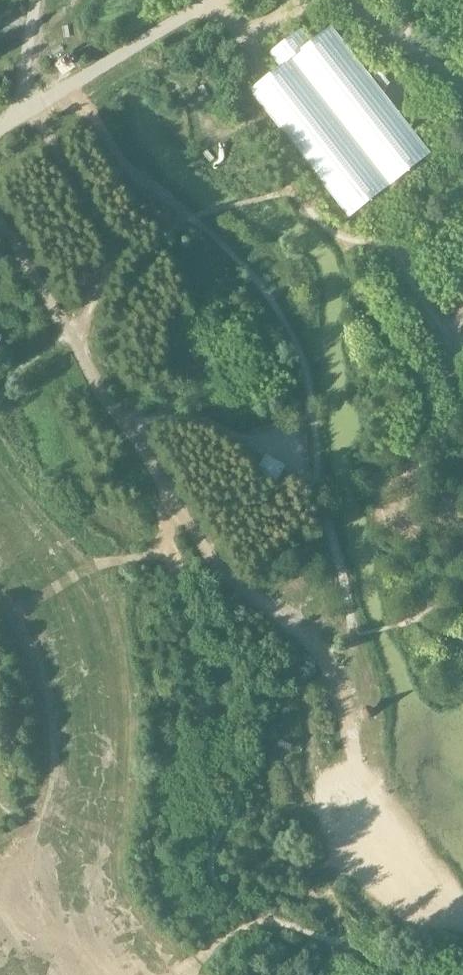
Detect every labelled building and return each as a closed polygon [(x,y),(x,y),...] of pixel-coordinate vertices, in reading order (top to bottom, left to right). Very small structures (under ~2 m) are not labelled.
[(280,67),(249,91),(349,217),(430,154),(330,27),(311,42),(301,29),(269,53),(280,67)]
